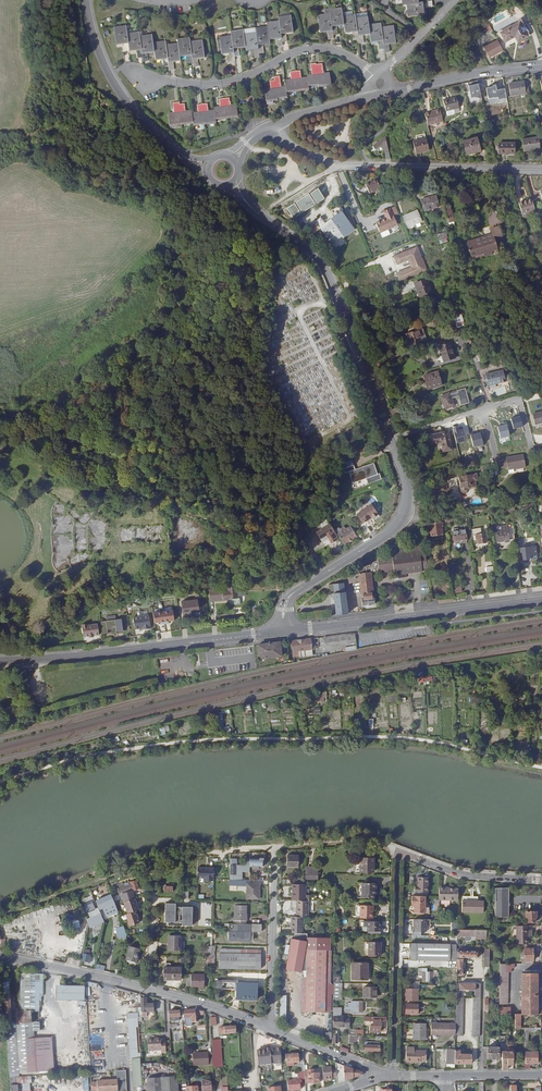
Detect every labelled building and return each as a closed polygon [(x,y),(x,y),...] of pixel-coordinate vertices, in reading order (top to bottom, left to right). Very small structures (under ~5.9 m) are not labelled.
[(426,6),(432,5),(432,0),(431,0),(428,0),(407,2),(408,15),(426,13),(426,6)] [(341,7),(329,9),(330,13),(333,35),(338,34),(337,27),(338,27),(344,26),(343,15),(341,7)] [(333,35),(330,13),(318,15),(320,34),(327,33),(328,40),(333,39),(333,35)] [(358,39),(355,14),(343,15),(344,26),(344,28),(345,34),(352,33),(353,40),(358,39)] [(291,15),(279,16),(279,20),(282,42),(287,41),(286,34),(293,33),(291,15)] [(368,16),(356,18),(358,39),(359,43),(364,43),(363,36),(370,35),(369,24),(368,16)] [(282,42),(279,20),(267,22),(267,26),(269,41),(277,39),(278,47),(283,46),(282,42)] [(529,35),(521,21),(500,33),(504,42),(514,36),(513,35),(515,34),(516,35),(519,40),(529,35)] [(381,27),(381,23),(369,24),(370,35),(371,44),(379,43),(379,45),(379,49),(384,49),(381,27)] [(126,25),(113,27),(116,46),(123,45),(124,52),(129,52),(127,33),(126,25)] [(394,25),(381,27),(384,49),(385,52),(390,52),(389,45),(396,44),(394,25)] [(267,26),(255,27),(256,32),(259,53),(264,52),(263,45),(270,45),(269,41),(267,26)] [(243,29),(231,30),(231,35),(234,57),(239,56),(239,48),(246,48),(244,33),(243,29)] [(143,58),(139,32),(127,33),(129,52),(137,51),(138,58),(143,58)] [(259,53),(256,32),(244,33),(246,48),(246,52),(254,51),(254,58),(259,57),(259,53)] [(152,34),(140,36),(143,58),(143,62),(148,61),(147,54),(155,53),(153,42),(152,34)] [(235,61),(231,35),(219,36),(222,55),(229,54),(230,61),(235,61)] [(190,41),(189,37),(177,39),(178,43),(180,58),(187,57),(188,64),(193,63),(190,41)] [(202,39),(190,41),(193,63),(194,67),(199,67),(198,60),(205,59),(202,39)] [(498,39),(483,47),(489,57),(494,54),(495,55),(503,50),(498,39)] [(166,45),(165,41),(153,42),(155,53),(156,61),(163,60),(164,67),(169,67),(166,45)] [(178,43),(166,45),(169,67),(169,70),(174,70),(173,63),(180,62),(180,58),(178,43)] [(264,90),(266,103),(288,99),(287,93),(310,90),(309,86),(320,84),(320,86),(333,84),(331,71),(323,72),(322,70),(324,70),(323,61),(311,63),(312,71),(313,70),(314,74),(308,75),(308,77),(301,78),(300,76),(302,76),(301,70),(290,72),(291,78),(292,78),(292,79),(285,80),(286,87),(279,88),(278,84),(281,84),(279,76),(274,77),(275,81),(269,82),(270,87),(271,87),(271,89),(264,90)] [(471,98),(476,97),(482,98),(478,80),(468,83),(471,98)] [(525,85),(524,81),(508,84),(510,96),(526,94),(526,92),(525,85)] [(99,91),(92,100),(102,107),(105,103),(109,106),(113,102),(102,92),(99,91)] [(444,100),(446,111),(459,108),(457,97),(444,100)] [(179,114),(170,116),(172,128),(196,125),(196,128),(220,125),(219,122),(242,119),(240,106),(233,107),(233,105),(234,105),(234,99),(222,101),(223,107),(225,106),(225,108),(217,109),(218,112),(210,113),(210,111),(211,111),(211,106),(199,107),(200,113),(202,112),(202,114),(195,115),(195,112),(187,113),(187,112),(188,112),(187,103),(175,104),(176,112),(178,112),(179,114)] [(428,125),(443,121),(440,109),(425,113),(428,125)] [(365,132),(369,137),(373,134),(369,129),(365,132)] [(382,145),(385,153),(388,151),(385,137),(378,142),(374,145),(376,149),(382,145)] [(480,151),(477,137),(463,141),(467,155),(475,153),(480,151)] [(524,151),(540,149),(538,137),(522,139),(524,151)] [(412,142),(415,154),(429,150),(426,138),(412,142)] [(499,143),(499,154),(515,154),(515,143),(499,143)] [(369,193),(380,188),(376,180),(365,184),(369,193)] [(424,211),(439,207),(436,195),(421,199),(424,211)] [(532,199),(519,203),(523,218),(536,214),(536,213),(535,209),(532,199)] [(445,207),(450,227),(455,225),(450,205),(445,207)] [(397,226),(390,209),(383,212),(386,220),(387,222),(382,224),(381,222),(376,224),(380,234),(397,226)] [(327,238),(332,244),(342,236),(343,238),(354,230),(345,217),(342,212),(336,216),(336,217),(327,224),(322,216),(315,222),(319,228),(320,228),(327,238)] [(422,222),(418,212),(410,215),(410,213),(403,216),(408,228),(422,222)] [(472,257),(484,253),(485,256),(498,252),(494,240),(503,238),(499,226),(491,229),(492,233),(493,236),(483,240),(482,237),(467,242),(472,257)] [(438,234),(440,245),(448,244),(445,232),(438,234)] [(342,236),(332,244),(335,248),(337,249),(345,243),(345,241),(343,238),(342,236)] [(411,250),(388,258),(390,266),(406,260),(409,268),(393,274),(396,281),(419,273),(411,250)] [(420,298),(432,293),(427,278),(414,283),(417,290),(420,298)] [(404,310),(406,316),(412,314),(409,306),(404,308),(405,310),(404,310)] [(461,311),(453,314),(457,327),(465,325),(464,322),(461,311)] [(422,329),(406,334),(409,342),(410,344),(411,349),(413,349),(423,345),(422,341),(424,340),(426,339),(425,337),(422,329)] [(449,343),(439,346),(442,355),(444,361),(444,362),(454,359),(449,343)] [(473,357),(475,363),(481,361),(479,352),(472,354),(473,357)] [(481,361),(475,363),(477,371),(486,368),(484,361),(481,361)] [(488,386),(506,381),(503,369),(485,374),(486,375),(483,376),(485,381),(487,381),(488,386)] [(438,372),(424,376),(427,387),(441,383),(438,372)] [(382,387),(388,401),(389,400),(394,399),(389,384),(382,387)] [(440,396),(445,409),(454,405),(451,398),(458,397),(463,404),(469,403),(465,387),(449,392),(449,393),(440,396)] [(494,391),(496,396),(505,393),(503,388),(494,391)] [(391,410),(393,417),(401,415),(398,407),(391,410)] [(533,414),(535,424),(541,422),(541,412),(533,414)] [(452,450),(449,432),(429,435),(431,444),(441,442),(443,451),(452,450)] [(525,467),(523,455),(506,457),(506,459),(499,460),(500,468),(508,467),(508,470),(515,469),(525,467)] [(343,468),(345,473),(349,472),(353,482),(366,478),(368,484),(381,479),(379,473),(377,474),(374,463),(355,469),(354,465),(343,468)] [(476,474),(458,477),(460,487),(460,489),(460,490),(461,492),(462,493),(463,493),(464,493),(465,493),(466,493),(467,492),(468,490),(468,487),(476,486),(475,481),(477,480),(476,474)] [(256,499),(255,499),(254,499),(253,499),(253,500),(252,501),(252,502),(251,502),(251,503),(252,504),(252,505),(252,506),(253,506),(254,507),(255,507),(256,508),(257,507),(258,507),(259,507),(259,506),(260,505),(260,504),(260,503),(260,502),(260,501),(259,500),(258,499),(257,499),(256,499)] [(355,513),(362,522),(371,516),(372,517),(377,513),(370,502),(355,513)] [(328,522),(323,514),(316,518),(321,525),(314,529),(318,536),(324,532),(325,534),(328,539),(335,535),(334,534),(335,533),(333,530),(330,525),(328,522)] [(335,531),(343,544),(358,535),(351,522),(345,525),(344,523),(339,526),(340,528),(335,531)] [(443,526),(443,522),(429,524),(431,536),(443,535),(442,526),(443,526)] [(497,541),(514,539),(513,526),(507,527),(507,525),(501,526),(501,530),(496,530),(497,541)] [(478,542),(478,544),(487,543),(485,533),(482,534),(481,528),(472,529),(472,535),(476,535),(476,538),(478,538),(478,542)] [(465,541),(466,540),(465,530),(461,530),(459,530),(458,530),(457,531),(453,531),(454,536),(452,537),(453,540),(454,541),(460,541),(462,542),(465,541)] [(462,542),(460,541),(454,541),(454,544),(455,550),(457,551),(461,550),(462,549),(461,543),(467,543),(466,540),(465,541),(462,542)] [(419,546),(389,549),(389,555),(392,555),(392,557),(378,559),(378,560),(369,564),(369,566),(368,566),(368,565),(367,565),(367,566),(366,566),(366,565),(354,570),(354,575),(360,581),(362,594),(364,594),(364,599),(362,599),(363,606),(367,605),(367,606),(371,605),(375,604),(374,598),(372,598),(371,593),(373,593),(372,580),(371,580),(370,573),(371,573),(371,572),(394,569),(395,578),(396,578),(396,577),(400,577),(407,576),(406,573),(422,571),(422,568),(428,567),(424,547),(419,547),(419,546)] [(536,556),(536,551),(535,546),(520,548),(520,553),(522,553),(523,560),(524,560),(524,561),(528,560),(529,559),(529,556),(536,556)] [(344,583),(333,584),(334,593),(333,593),(336,615),(348,614),(345,592),(344,583)] [(452,584),(453,593),(461,592),(460,583),(452,584)] [(230,599),(237,599),(236,588),(229,589),(230,599)] [(178,610),(179,616),(183,615),(183,616),(191,615),(190,611),(198,609),(197,599),(181,601),(182,609),(178,610)] [(173,610),(153,613),(154,623),(174,620),(173,610)] [(103,635),(124,632),(122,619),(115,620),(114,615),(106,616),(107,621),(101,622),(103,635)] [(149,615),(133,618),(135,632),(151,629),(149,615)] [(98,623),(82,625),(84,640),(100,637),(98,623)] [(355,633),(326,637),(327,643),(327,646),(356,642),(355,633)] [(312,649),(311,638),(291,641),(293,652),(299,652),(313,650),(312,649)] [(280,642),(258,645),(260,659),(281,657),(280,642)] [(326,701),(326,692),(314,693),(315,701),(326,701)] [(19,716),(16,705),(11,707),(13,713),(6,715),(8,719),(19,716)] [(13,713),(11,707),(4,708),(6,715),(13,713)] [(243,718),(243,710),(235,711),(235,718),(243,718)] [(287,866),(298,866),(299,855),(287,855),(287,866)] [(262,858),(249,858),(249,860),(249,866),(262,867),(262,858)] [(374,859),(360,859),(360,865),(360,874),(372,874),(372,865),(374,865),(374,859)] [(235,860),(230,860),(230,863),(230,865),(231,865),(231,874),(230,874),(229,880),(241,881),(241,874),(241,871),(235,871),(236,865),(235,865),(235,860)] [(197,878),(204,878),(204,881),(214,881),(214,867),(197,867),(197,878)] [(249,881),(260,881),(260,877),(256,877),(252,874),(252,872),(249,872),(249,881)] [(413,893),(427,893),(427,878),(416,878),(416,887),(413,887),(413,893)] [(119,895),(112,896),(115,904),(122,902),(120,894),(132,891),(139,889),(137,881),(131,882),(131,885),(124,887),(123,885),(117,886),(119,895)] [(247,885),(247,891),(246,899),(259,899),(259,884),(247,884),(247,885)] [(305,884),(303,884),(292,884),(291,889),(293,890),(292,900),(296,900),(305,901),(305,884)] [(376,885),(362,885),(362,899),(374,900),(374,893),(376,893),(376,885)] [(443,887),(438,887),(438,896),(438,900),(454,900),(454,888),(443,888),(443,887)] [(508,888),(495,888),(494,916),(508,916),(508,907),(510,905),(510,902),(508,901),(508,888)] [(132,891),(121,894),(123,902),(134,899),(132,891)] [(180,892),(180,898),(180,901),(195,901),(195,892),(188,893),(188,892),(180,892)] [(104,898),(99,900),(102,908),(108,905),(109,908),(114,906),(111,899),(112,898),(110,895),(104,898)] [(465,897),(464,913),(483,913),(484,901),(480,901),(480,897),(465,897)] [(138,910),(134,899),(123,902),(126,914),(134,911),(138,910)] [(307,917),(307,901),(305,901),(296,900),(296,909),(297,909),(297,916),(302,917),(307,917)] [(282,901),(282,913),(290,913),(290,901),(282,901)] [(414,917),(425,917),(425,909),(425,902),(411,901),(411,910),(414,910),(414,917)] [(87,913),(84,914),(90,928),(105,922),(98,908),(96,909),(93,903),(89,905),(84,907),(87,913)] [(176,903),(165,903),(165,922),(175,922),(176,906),(176,903)] [(234,905),(234,923),(245,924),(245,905),(234,905)] [(359,918),(372,918),(372,906),(360,905),(359,918)] [(193,906),(182,906),(182,922),(182,925),(192,925),(193,906)] [(137,922),(134,911),(126,914),(124,914),(128,927),(136,924),(135,922),(137,922)] [(536,917),(536,911),(525,911),(525,917),(527,917),(527,922),(535,922),(535,917),(536,917)] [(294,933),(302,933),(302,917),(297,916),(296,916),(291,916),(291,928),(292,928),(292,933),(294,933)] [(69,921),(70,928),(80,927),(79,919),(69,921)] [(422,932),(422,920),(413,920),(413,925),(415,925),(415,932),(422,932)] [(55,933),(62,932),(61,923),(54,924),(55,933)] [(261,932),(261,924),(259,924),(251,924),(245,924),(234,923),(229,923),(228,931),(228,940),(249,941),(250,932),(252,932),(261,932)] [(367,923),(366,933),(380,933),(380,923),(367,923)] [(527,935),(527,925),(516,925),(516,944),(528,944),(528,937),(527,937),(527,935)] [(486,938),(486,930),(471,930),(471,935),(475,935),(475,938),(486,938)] [(333,992),(333,985),(330,985),(325,985),(326,949),(330,949),(330,941),(306,941),(306,933),(302,933),(294,933),(294,939),(291,938),(286,968),(301,971),(301,970),(302,970),(306,970),(305,1012),(330,1012),(333,1012),(333,992)] [(169,935),(168,950),(180,951),(180,936),(169,935)] [(380,942),(368,942),(368,956),(380,956),(380,942)] [(409,944),(409,952),(450,952),(450,945),(409,944)] [(129,946),(125,960),(136,963),(138,957),(136,957),(138,949),(129,946)] [(240,954),(241,950),(219,949),(218,968),(260,969),(260,955),(240,954)] [(524,961),(532,961),(532,949),(524,949),(524,961)] [(478,951),(457,950),(456,953),(456,961),(456,969),(456,975),(462,975),(462,957),(477,957),(478,951)] [(450,952),(409,952),(409,960),(450,961),(450,952)] [(83,953),(81,961),(89,962),(90,955),(83,953)] [(368,962),(352,962),(352,979),(367,979),(368,962)] [(514,968),(514,963),(499,963),(499,968),(499,972),(499,976),(499,980),(499,984),(499,987),(499,992),(499,995),(499,999),(499,1004),(507,1004),(507,1000),(508,996),(508,992),(508,988),(508,984),(508,980),(508,976),(508,972),(511,972),(511,968),(514,968)] [(182,968),(164,967),(164,980),(182,980),(182,968)] [(423,969),(422,978),(422,982),(433,982),(434,973),(427,973),(427,969),(423,969)] [(3,979),(9,1075),(10,1077),(16,1077),(15,1073),(31,1072),(54,1070),(52,1044),(34,1046),(33,1021),(31,1021),(31,1011),(39,1011),(39,1000),(39,995),(41,995),(42,995),(42,974),(21,973),(22,1009),(17,1009),(18,1022),(13,1022),(12,1003),(17,1003),(17,1000),(20,1000),(19,993),(13,993),(13,1000),(11,1001),(10,982),(6,983),(6,979),(3,979)] [(522,1014),(537,1014),(536,973),(522,973),(522,990),(520,990),(520,993),(522,993),(522,1014)] [(187,975),(187,986),(204,987),(204,975),(187,975)] [(84,986),(54,981),(51,1002),(81,1006),(84,986)] [(235,982),(234,989),(234,998),(237,998),(257,999),(257,983),(237,983),(237,981),(235,981),(235,982)] [(475,983),(456,984),(456,985),(456,998),(461,998),(462,990),(474,990),(474,998),(480,998),(480,985),(475,985),(475,983)] [(377,987),(364,987),(364,996),(377,996),(377,987)] [(412,990),(412,989),(406,989),(406,1000),(412,1000),(412,1001),(418,1001),(417,990),(412,990)] [(146,998),(141,999),(141,1008),(142,1017),(147,1017),(147,1012),(154,1011),(154,1004),(146,1004),(146,998)] [(480,1003),(480,998),(474,998),(473,998),(473,1002),(473,1007),(473,1011),(473,1015),(472,1019),(472,1024),(472,1028),(472,1032),(472,1036),(479,1036),(479,1032),(480,1028),(480,1024),(480,1019),(480,1016),(480,1011),(480,1007),(480,1003)] [(361,1001),(345,1001),(345,1009),(351,1009),(351,1012),(361,1012),(361,1001)] [(417,1010),(417,1005),(406,1005),(406,1014),(413,1014),(417,1014),(417,1010)] [(185,1010),(182,1011),(182,1018),(190,1018),(190,1019),(192,1019),(192,1022),(196,1022),(196,1017),(197,1017),(197,1015),(202,1015),(202,1011),(196,1009),(185,1010)] [(180,1011),(169,1011),(169,1021),(175,1021),(175,1017),(180,1017),(180,1011)] [(129,1024),(136,1023),(136,1018),(137,1018),(137,1012),(127,1013),(128,1018),(129,1024)] [(340,1016),(333,1016),(333,1026),(349,1026),(349,1018),(343,1018),(343,1016),(340,1016)] [(386,1020),(386,1016),(365,1016),(364,1021),(370,1021),(370,1025),(367,1025),(367,1031),(380,1031),(380,1020),(386,1020)] [(425,1041),(426,1024),(407,1023),(407,1029),(414,1029),(414,1040),(425,1041)] [(140,1058),(140,1052),(138,1052),(136,1026),(129,1026),(131,1058),(132,1058),(140,1058)] [(455,1029),(431,1028),(430,1038),(438,1038),(438,1040),(455,1041),(455,1036),(455,1032),(455,1029)] [(349,1034),(349,1043),(358,1043),(359,1035),(353,1035),(349,1034)] [(161,1039),(147,1039),(148,1051),(161,1050),(161,1052),(166,1052),(165,1041),(161,1041),(161,1039)] [(220,1040),(211,1040),(212,1052),(213,1064),(213,1067),(222,1067),(220,1040)] [(379,1042),(365,1042),(364,1050),(379,1050),(379,1042)] [(506,1044),(504,1044),(504,1050),(505,1050),(505,1051),(499,1051),(499,1056),(502,1056),(502,1069),(508,1069),(507,1044),(507,1043),(506,1043),(506,1044)] [(410,1062),(416,1062),(416,1060),(420,1060),(425,1060),(425,1050),(414,1050),(414,1046),(406,1046),(406,1060),(410,1060),(410,1062)] [(499,1046),(488,1046),(488,1047),(487,1052),(487,1059),(499,1059),(499,1056),(499,1051),(499,1046)] [(281,1063),(280,1048),(270,1049),(270,1048),(266,1048),(266,1049),(256,1050),(258,1065),(281,1063)] [(525,1069),(529,1069),(529,1063),(537,1063),(537,1051),(530,1051),(530,1048),(528,1048),(525,1048),(525,1069)] [(454,1060),(454,1064),(471,1063),(471,1055),(464,1054),(464,1053),(462,1053),(462,1055),(459,1055),(460,1050),(455,1050),(455,1053),(455,1056),(454,1060)] [(213,1064),(212,1052),(192,1053),(193,1058),(193,1061),(193,1065),(213,1064)] [(304,1062),(303,1053),(286,1054),(286,1062),(286,1063),(304,1062)] [(142,1079),(141,1063),(140,1058),(132,1058),(134,1085),(142,1085),(142,1079)] [(342,1069),(342,1065),(336,1062),(336,1069),(336,1078),(336,1083),(362,1075),(361,1072),(350,1068),(344,1065),(344,1069),(342,1069)] [(336,1078),(336,1069),(331,1070),(331,1067),(322,1068),(323,1080),(332,1079),(332,1078),(336,1078)] [(117,1070),(117,1079),(96,1080),(97,1082),(91,1082),(91,1090),(127,1090),(125,1070),(117,1070)] [(305,1080),(305,1084),(319,1083),(319,1073),(308,1074),(308,1070),(304,1070),(305,1074),(305,1075),(305,1080)] [(301,1080),(305,1080),(305,1075),(300,1075),(299,1075),(299,1080),(298,1080),(287,1080),(288,1090),(300,1089),(300,1084),(301,1084),(301,1080)] [(161,1078),(162,1090),(178,1090),(177,1077),(161,1078)] [(147,1079),(148,1090),(162,1090),(161,1078),(147,1079)] [(211,1082),(201,1078),(202,1087),(202,1090),(212,1090),(211,1082)]
